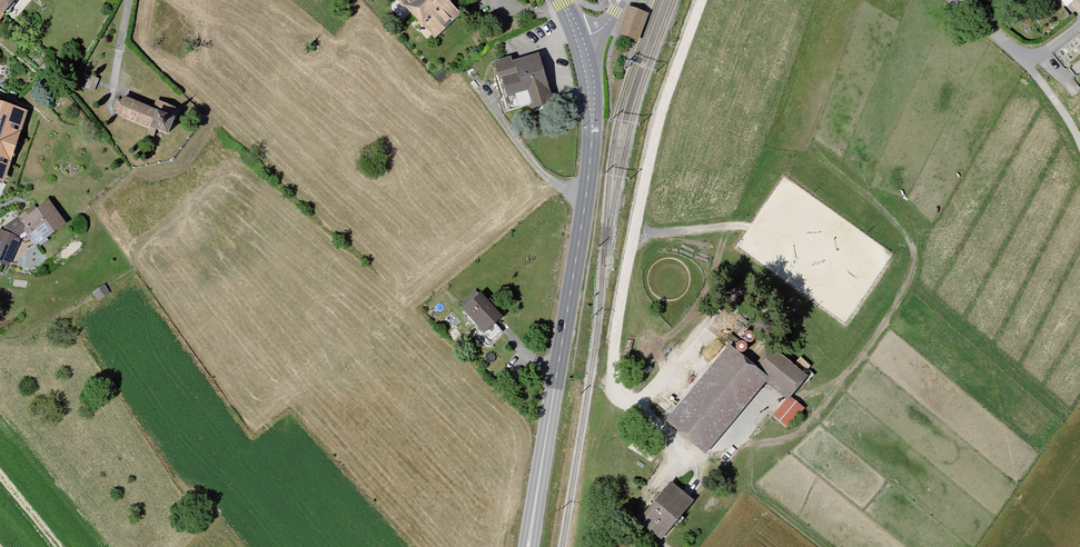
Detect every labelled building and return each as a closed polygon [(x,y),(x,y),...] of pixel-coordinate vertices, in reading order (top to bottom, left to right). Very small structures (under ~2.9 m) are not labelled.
[(1,17),(15,0),(0,0),(0,16),(1,17)] [(437,0),(397,0),(392,6),(432,44),(456,18),(437,0)] [(642,13),(628,8),(620,33),(635,38),(636,39),(645,13),(642,13)] [(510,59),(492,64),(501,102),(526,96),(529,110),(551,105),(540,57),(511,64),(510,59)] [(153,108),(123,96),(122,100),(117,98),(113,109),(117,110),(116,114),(168,135),(179,110),(156,100),(153,108)] [(0,102),(0,182),(5,183),(28,111),(0,102)] [(48,204),(2,234),(22,242),(26,238),(31,247),(66,229),(48,204)] [(0,233),(0,263),(12,267),(22,242),(2,234),(0,233)] [(480,292),(459,310),(484,337),(504,319),(480,292)] [(728,346),(664,424),(704,456),(764,383),(787,401),(804,380),(770,352),(756,369),(728,346)] [(689,503),(667,485),(637,521),(660,539),(689,503)]
